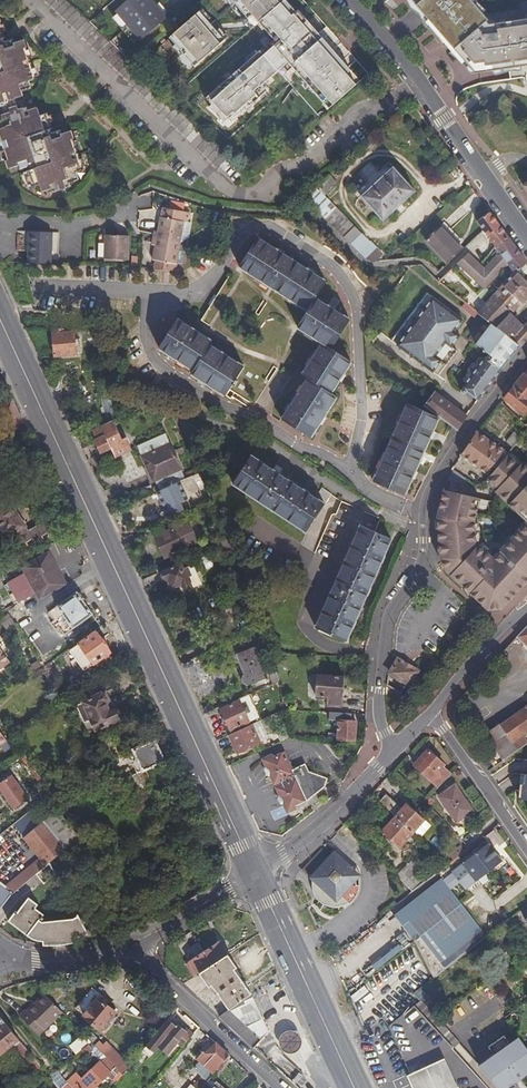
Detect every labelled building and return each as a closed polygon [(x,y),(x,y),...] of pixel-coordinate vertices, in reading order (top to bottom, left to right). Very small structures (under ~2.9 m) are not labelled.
[(226,177),(237,166),(169,100),(129,61),(89,22),(75,8),(67,0),(44,0),(226,177)] [(115,11),(117,13),(138,37),(140,40),(166,17),(164,15),(156,5),(152,0),(127,0),(115,11)] [(286,0),(224,0),(265,46),(202,102),(226,130),(271,89),(267,84),(285,68),(323,111),(358,80),(286,0)] [(411,13),(469,77),(526,68),(526,22),(484,28),(460,0),(399,0),(411,13)] [(159,2),(156,5),(164,15),(167,12),(159,2)] [(196,3),(161,34),(192,69),(227,38),(196,3)] [(81,4),(75,8),(89,22),(95,17),(81,4)] [(117,13),(112,18),(133,42),(138,37),(117,13)] [(24,93),(33,90),(30,81),(36,80),(26,49),(29,48),(26,40),(17,43),(16,39),(5,43),(0,29),(0,120),(1,123),(0,123),(0,141),(7,162),(4,163),(7,171),(17,168),(18,171),(28,168),(33,188),(38,186),(40,193),(50,190),(51,193),(69,188),(68,184),(79,180),(77,174),(82,173),(72,142),(77,141),(74,133),(65,136),(64,131),(54,134),(48,116),(42,118),(40,110),(31,113),(29,108),(20,112),(16,100),(26,97),(24,93)] [(389,162),(357,192),(383,221),(416,192),(389,162)] [(317,187),(323,194),(337,182),(332,173),(316,186),(317,187)] [(359,232),(323,194),(317,187),(306,199),(320,213),(347,240),(348,239),(350,241),(359,232)] [(484,230),(497,221),(490,212),(478,221),(484,230)] [(486,232),(487,235),(500,226),(498,223),(497,221),(484,230),(486,232)] [(426,239),(447,265),(456,256),(463,250),(458,244),(442,226),(426,239)] [(508,237),(500,226),(487,235),(497,248),(508,237)] [(52,231),(34,231),(33,246),(29,246),(28,263),(51,264),(52,231)] [(290,254),(283,250),(262,235),(243,264),(311,310),(301,325),(325,342),(304,372),(310,377),(282,417),(308,435),(311,437),(320,423),(324,417),(338,397),(332,393),(340,381),(344,375),(353,361),(334,348),(353,321),(338,310),(332,306),(320,298),(331,282),(319,274),(313,270),(290,254)] [(497,248),(500,252),(512,268),(515,272),(515,273),(526,263),(515,247),(508,237),(497,248)] [(368,242),(357,251),(366,260),(370,262),(372,262),(380,255),(368,242)] [(460,260),(458,263),(484,287),(503,267),(508,271),(512,268),(500,252),(484,269),(468,253),(460,260)] [(388,267),(387,274),(399,274),(403,266),(388,267)] [(479,313),(481,315),(490,321),(497,327),(510,314),(511,315),(526,299),(526,284),(515,273),(515,272),(479,313)] [(447,342),(456,331),(465,319),(428,292),(392,340),(439,375),(458,351),(452,346),(447,342)] [(523,328),(511,315),(510,314),(497,327),(509,336),(512,334),(515,336),(523,328)] [(195,369),(193,372),(227,394),(233,384),(235,385),(239,379),(237,378),(245,365),(211,343),(214,340),(180,318),(161,347),(195,369)] [(503,370),(522,347),(509,336),(497,327),(490,321),(487,325),(485,324),(473,339),(477,342),(476,344),(483,349),(482,351),(484,352),(486,351),(490,354),(487,357),(486,357),(484,360),(465,384),(462,388),(463,389),(467,392),(478,401),(502,370),(503,370)] [(523,328),(515,336),(512,334),(509,336),(522,347),(526,342),(526,324),(523,328)] [(447,342),(452,346),(462,335),(456,331),(447,342)] [(73,332),(64,332),(52,333),(54,356),(75,354),(75,343),(74,337),(73,332)] [(465,384),(484,360),(482,358),(480,358),(476,363),(477,365),(472,365),(467,370),(470,375),(467,375),(463,380),(465,384)] [(504,397),(525,414),(526,411),(526,376),(523,373),(515,384),(504,397)] [(466,416),(437,394),(426,408),(457,431),(467,417),(466,416)] [(408,480),(410,475),(438,418),(407,403),(370,479),(400,494),(401,494),(403,489),(408,480)] [(121,439),(113,420),(93,429),(97,439),(96,440),(101,451),(112,447),(125,475),(99,487),(109,508),(121,502),(114,486),(134,487),(152,479),(158,491),(186,477),(166,432),(132,448),(126,437),(121,439)] [(487,478),(497,487),(494,490),(516,510),(518,507),(526,514),(526,430),(487,478)] [(495,468),(498,464),(495,461),(505,451),(477,432),(476,431),(461,454),(486,472),(492,466),(495,469),(495,468)] [(238,488),(311,537),(330,510),(257,460),(238,488)] [(186,477),(158,491),(156,491),(160,500),(174,494),(177,499),(187,494),(185,489),(198,483),(204,480),(199,471),(186,477)] [(204,480),(198,483),(204,497),(210,494),(204,480)] [(494,559),(478,542),(473,522),(482,502),(443,491),(436,519),(439,556),(446,572),(488,611),(500,612),(526,582),(526,520),(494,559)] [(7,533),(10,537),(17,547),(30,539),(33,542),(47,534),(53,535),(57,532),(48,519),(29,531),(2,492),(0,493),(0,538),(7,533)] [(182,549),(180,546),(176,534),(180,532),(177,525),(172,528),(172,529),(156,536),(165,556),(182,549)] [(319,628),(348,642),(393,539),(363,526),(319,628)] [(229,535),(225,528),(220,531),(223,537),(229,535)] [(176,534),(180,546),(186,543),(180,532),(176,534)] [(0,538),(0,539),(2,542),(10,537),(7,533),(0,538)] [(36,592),(40,598),(65,584),(47,553),(23,567),(26,573),(7,583),(17,603),(36,592)] [(181,562),(162,570),(160,574),(162,579),(165,579),(166,580),(168,579),(170,585),(174,586),(179,584),(181,587),(191,583),(188,577),(190,575),(187,568),(184,569),(181,562)] [(146,588),(166,580),(165,579),(162,579),(160,574),(162,570),(142,579),(146,588)] [(253,589),(246,573),(239,576),(246,592),(253,589)] [(258,599),(253,589),(246,592),(251,603),(258,599)] [(60,604),(76,626),(93,613),(77,591),(60,604)] [(516,637),(521,642),(526,648),(526,625),(516,637)] [(84,670),(94,663),(108,653),(109,652),(95,632),(79,644),(78,643),(68,650),(84,670)] [(494,660),(499,665),(521,642),(516,637),(494,660)] [(237,653),(242,667),(245,674),(243,675),(242,676),(240,678),(240,680),(241,681),(242,683),(245,685),(247,685),(266,678),(261,663),(263,662),(262,657),(258,646),(237,653)] [(9,663),(0,651),(0,669),(9,663)] [(108,653),(94,663),(99,671),(114,661),(108,653)] [(394,665),(390,674),(408,684),(409,685),(417,670),(398,659),(394,665)] [(279,680),(277,671),(269,674),(273,683),(279,680)] [(316,683),(315,696),(326,697),(326,706),(341,706),(343,677),(316,675),(316,683)] [(116,721),(116,720),(118,718),(118,715),(116,711),(114,709),(111,709),(102,692),(81,702),(94,731),(116,721)] [(247,697),(238,701),(249,723),(257,719),(247,697)] [(224,716),(227,723),(231,731),(249,723),(238,701),(220,709),(224,716)] [(506,733),(512,742),(513,741),(526,731),(526,710),(525,708),(500,725),(506,733)] [(349,713),(328,712),(328,720),(338,721),(337,735),(337,741),(352,742),(354,742),(355,722),(349,722),(349,713)] [(5,728),(9,734),(18,728),(14,722),(5,728)] [(251,725),(228,735),(237,752),(259,742),(251,725)] [(491,745),(502,761),(518,749),(513,741),(512,742),(506,733),(491,745)] [(163,761),(153,740),(126,752),(136,774),(131,776),(139,796),(153,790),(144,770),(163,761)] [(414,765),(438,788),(450,774),(442,767),(443,765),(427,749),(414,765)] [(308,773),(307,768),(305,764),(303,765),(292,770),(284,752),(274,757),(273,754),(263,758),(274,783),(287,777),(289,781),(276,787),(287,811),(296,807),(295,805),(305,800),(309,798),(316,793),(323,788),(324,786),(325,782),(325,780),(317,776),(308,773)] [(46,789),(23,755),(19,757),(43,791),(46,789)] [(489,759),(483,763),(487,771),(494,766),(489,759)] [(521,800),(523,782),(526,782),(526,776),(520,776),(517,800),(521,800)] [(455,786),(438,797),(455,823),(472,812),(455,786)] [(38,798),(40,801),(50,793),(46,789),(43,791),(36,795),(38,798)] [(379,802),(395,817),(411,832),(422,820),(406,805),(402,809),(386,794),(379,802)] [(27,811),(31,808),(40,801),(38,798),(25,808),(27,811)] [(56,811),(42,822),(64,849),(77,839),(56,811)] [(388,838),(394,843),(398,847),(405,839),(411,832),(395,817),(381,832),(388,838)] [(11,882),(16,888),(34,874),(48,863),(64,849),(42,822),(23,837),(40,859),(11,882)] [(472,883),(502,861),(497,854),(495,856),(491,851),(494,850),(489,842),(459,865),(448,873),(461,891),(472,883)] [(455,857),(461,853),(452,843),(447,847),(455,857)] [(334,909),(338,909),(340,908),(345,907),(349,905),(354,900),(356,896),(357,894),(358,890),(358,885),(356,885),(356,880),(356,871),(334,850),(310,877),(318,886),(319,901),(322,904),(325,906),(329,908),(334,909)] [(48,863),(34,874),(42,884),(54,874),(48,863)] [(405,865),(395,875),(410,890),(420,880),(405,865)] [(411,891),(389,909),(414,941),(433,978),(486,937),(436,872),(411,891)] [(319,901),(318,886),(310,877),(309,878),(312,880),(311,882),(311,885),(312,889),(313,891),(314,896),(316,897),(319,901)] [(0,886),(0,906),(9,894),(0,886)] [(26,935),(38,919),(42,914),(33,907),(36,904),(27,897),(16,911),(15,910),(6,921),(26,935)] [(42,921),(38,919),(26,935),(30,938),(34,939),(37,941),(42,941),(41,944),(48,946),(58,945),(74,942),(74,937),(87,934),(77,916),(72,919),(42,921)] [(203,953),(211,965),(227,955),(219,943),(203,953)] [(196,975),(198,973),(211,965),(203,953),(188,963),(196,975)] [(228,1009),(250,994),(233,969),(235,967),(227,955),(211,965),(198,973),(207,987),(211,985),(228,1009)] [(130,991),(125,1001),(134,1005),(138,995),(130,991)] [(250,994),(228,1009),(260,1039),(268,1031),(250,994)] [(36,1010),(34,1007),(27,1013),(25,1010),(19,1016),(37,1036),(62,1014),(45,995),(36,1003),(37,1004),(39,1007),(36,1010)] [(97,999),(82,1017),(100,1031),(115,1013),(97,999)] [(420,1000),(388,1024),(409,1074),(407,1075),(413,1087),(456,1087),(443,1059),(425,1068),(457,1042),(434,1016),(420,1000)] [(158,1015),(167,1022),(178,1010),(169,1002),(158,1015)] [(0,1020),(0,1054),(11,1044),(23,1059),(28,1055),(0,1020)] [(181,1048),(190,1037),(176,1024),(167,1035),(181,1048)] [(77,1054),(90,1041),(83,1034),(70,1046),(77,1054)] [(526,1072),(526,1050),(518,1038),(510,1045),(503,1038),(489,1050),(495,1058),(482,1070),(499,1087),(505,1087),(518,1078),(521,1083),(526,1079),(526,1077),(525,1074),(526,1072)] [(227,1056),(214,1043),(202,1057),(200,1055),(196,1059),(211,1073),(227,1056)] [(80,1081),(86,1087),(93,1087),(107,1073),(97,1063),(80,1081)] [(204,1084),(209,1078),(204,1074),(192,1087),(200,1087),(204,1084)]
